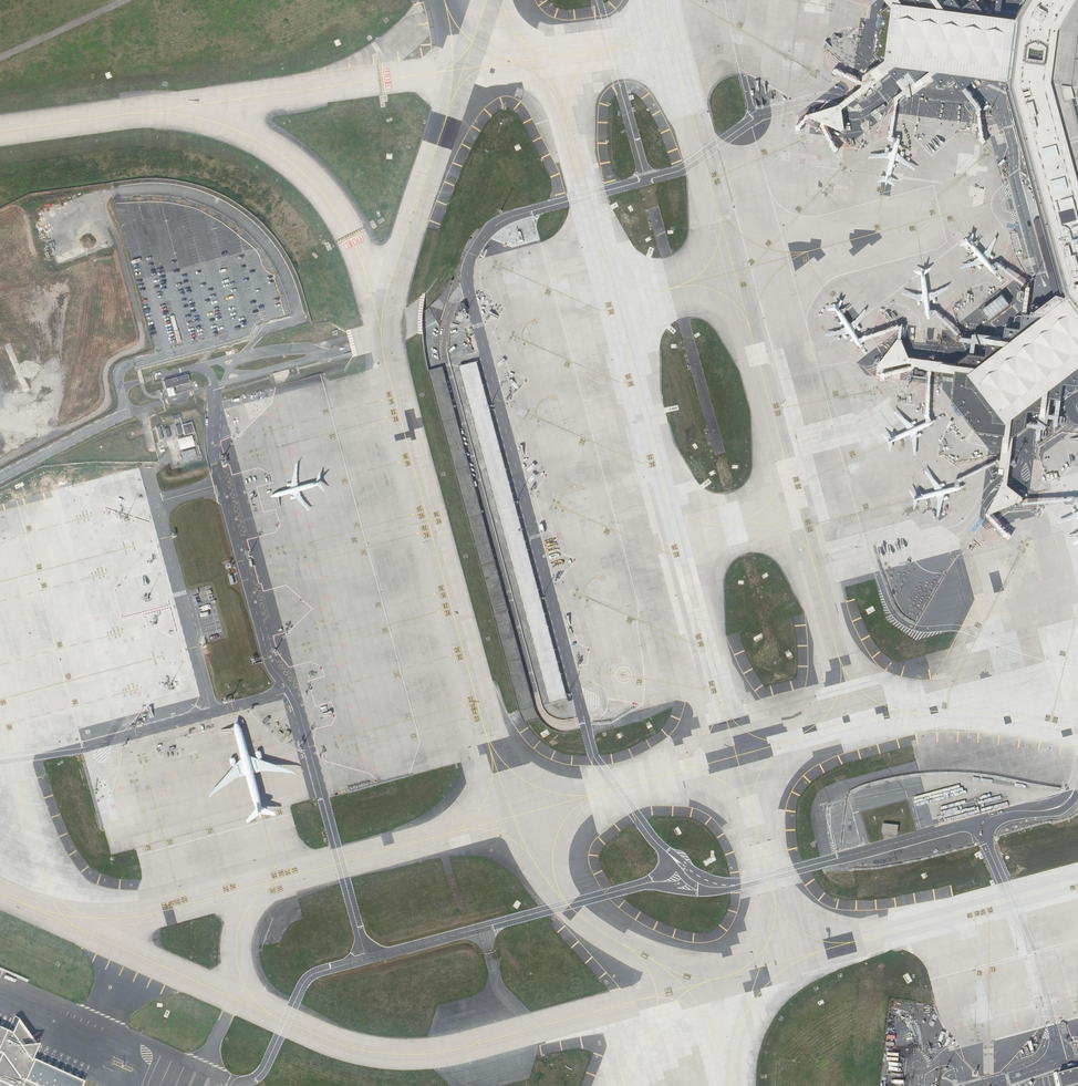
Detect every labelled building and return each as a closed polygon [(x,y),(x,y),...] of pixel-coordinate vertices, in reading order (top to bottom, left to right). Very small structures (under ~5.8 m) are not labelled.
[(1001,15),(995,14),(980,14),(976,9),(972,3),(977,0),(966,0),(967,1),(959,7),(957,7),(952,0),(946,0),(943,2),(942,0),(916,0),(914,1),(913,1),(912,0),(889,0),(892,3),(879,13),(882,16),(881,24),(877,50),(874,53),(881,61),(883,65),(877,70),(866,78),(862,82),(862,84),(864,86),(846,99),(841,104),(839,105),(837,106),(826,109),(809,114),(810,116),(811,118),(823,123),(842,131),(845,129),(844,128),(842,110),(843,109),(883,78),(889,73),(895,80),(903,91),(894,98),(896,100),(898,100),(906,94),(908,97),(912,96),(918,91),(933,79),(940,88),(947,79),(957,92),(973,113),(975,111),(977,109),(962,89),(973,80),(999,84),(1002,84),(1004,88),(1013,122),(1018,139),(1038,209),(1056,274),(1063,297),(1062,299),(1040,317),(1024,315),(1025,304),(1027,288),(1025,287),(1023,287),(1020,307),(1019,314),(1017,330),(1002,328),(1000,338),(984,336),(982,336),(973,335),(969,336),(968,340),(961,339),(957,338),(957,343),(968,344),(967,348),(966,355),(954,365),(948,364),(907,359),(905,358),(898,340),(896,340),(894,340),(873,368),(875,371),(905,364),(909,365),(908,369),(912,370),(930,372),(947,375),(952,375),(949,402),(973,433),(1000,437),(999,443),(997,461),(996,470),(1000,470),(1000,476),(999,481),(998,487),(995,493),(985,513),(986,514),(987,516),(1019,502),(1023,500),(1020,499),(1008,489),(1005,487),(1004,486),(1006,477),(1010,444),(1011,439),(1023,429),(1034,430),(1033,442),(1037,442),(1039,431),(1043,431),(1045,426),(1046,420),(1051,421),(1050,428),(1055,429),(1055,426),(1057,414),(1059,401),(1059,399),(1060,400),(1067,394),(1071,395),(1074,392),(1075,388),(1077,388),(1077,127),(1077,125),(1074,126),(1073,122),(1072,119),(1075,118),(1073,108),(1070,99),(1069,96),(1071,81),(1073,66),(1077,36),(1071,35),(1072,33),(1072,31),(1075,31),(1077,26),(1077,0),(1022,0),(1014,14),(1013,14),(1011,16),(1009,17),(1006,17),(1001,15)] [(995,14),(1001,15),(1003,0),(996,0),(995,14)] [(1075,31),(1072,31),(1071,35),(1077,36),(1073,66),(1069,96),(1070,99),(1073,108),(1075,118),(1072,119),(1073,122),(1074,126),(1077,125),(1077,127),(1077,26),(1075,31)] [(461,305),(459,306),(458,311),(459,315),(464,314),(463,312),(467,311),(465,304),(465,305),(464,303),(461,304),(461,305)] [(477,362),(459,366),(549,703),(567,698),(477,362)] [(440,367),(428,370),(520,711),(532,708),(440,367)] [(189,382),(187,375),(163,381),(165,389),(166,389),(168,397),(175,395),(172,387),(189,382)] [(191,422),(181,425),(184,435),(194,433),(191,422)] [(163,430),(166,440),(172,439),(169,428),(163,430)] [(194,444),(193,440),(175,445),(176,449),(194,444)] [(197,454),(196,450),(177,455),(178,458),(197,454)] [(898,826),(883,824),(882,832),(897,834),(898,826)] [(0,1029),(0,1054),(1,1054),(0,1056),(0,1083),(7,1085),(80,1085),(82,1082),(27,1057),(34,1047),(15,1018),(9,1033),(0,1029)] [(1055,1072),(1059,1085),(1067,1085),(1077,1083),(1077,1066),(1055,1072)]
